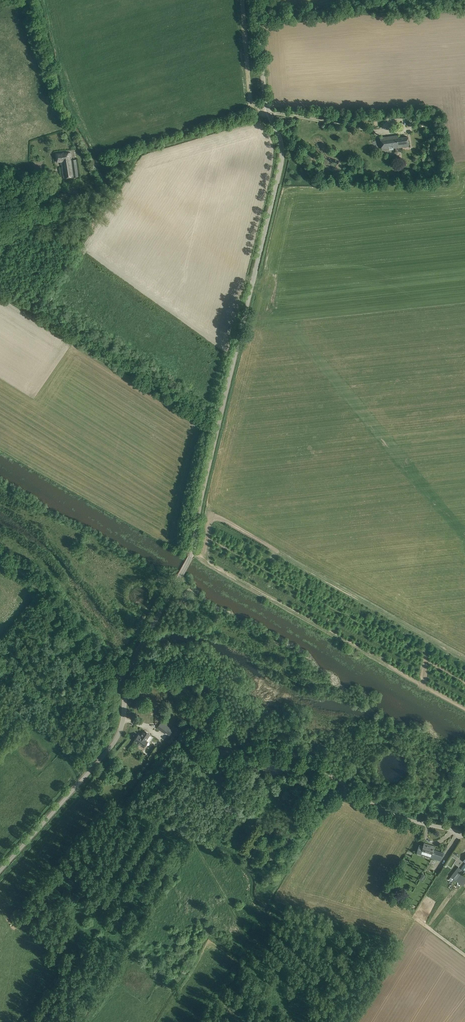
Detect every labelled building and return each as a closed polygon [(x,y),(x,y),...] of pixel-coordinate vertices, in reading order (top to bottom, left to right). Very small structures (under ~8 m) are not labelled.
[(409,141),(408,136),(398,138),(398,135),(380,138),(381,143),(382,149),(395,148),(396,148),(396,152),(398,152),(397,148),(409,146),(409,141)] [(71,152),(56,154),(57,162),(61,162),(63,177),(78,175),(76,159),(72,160),(71,152)] [(166,732),(168,729),(160,723),(157,728),(165,733),(166,732)] [(146,740),(148,738),(151,734),(145,730),(141,736),(139,735),(135,740),(144,747),(148,741),(146,740)] [(424,843),(423,846),(419,845),(417,853),(441,860),(443,853),(433,849),(434,846),(424,843)] [(462,872),(463,870),(458,867),(451,876),(455,880),(463,886),(464,884),(464,875),(462,872)]
